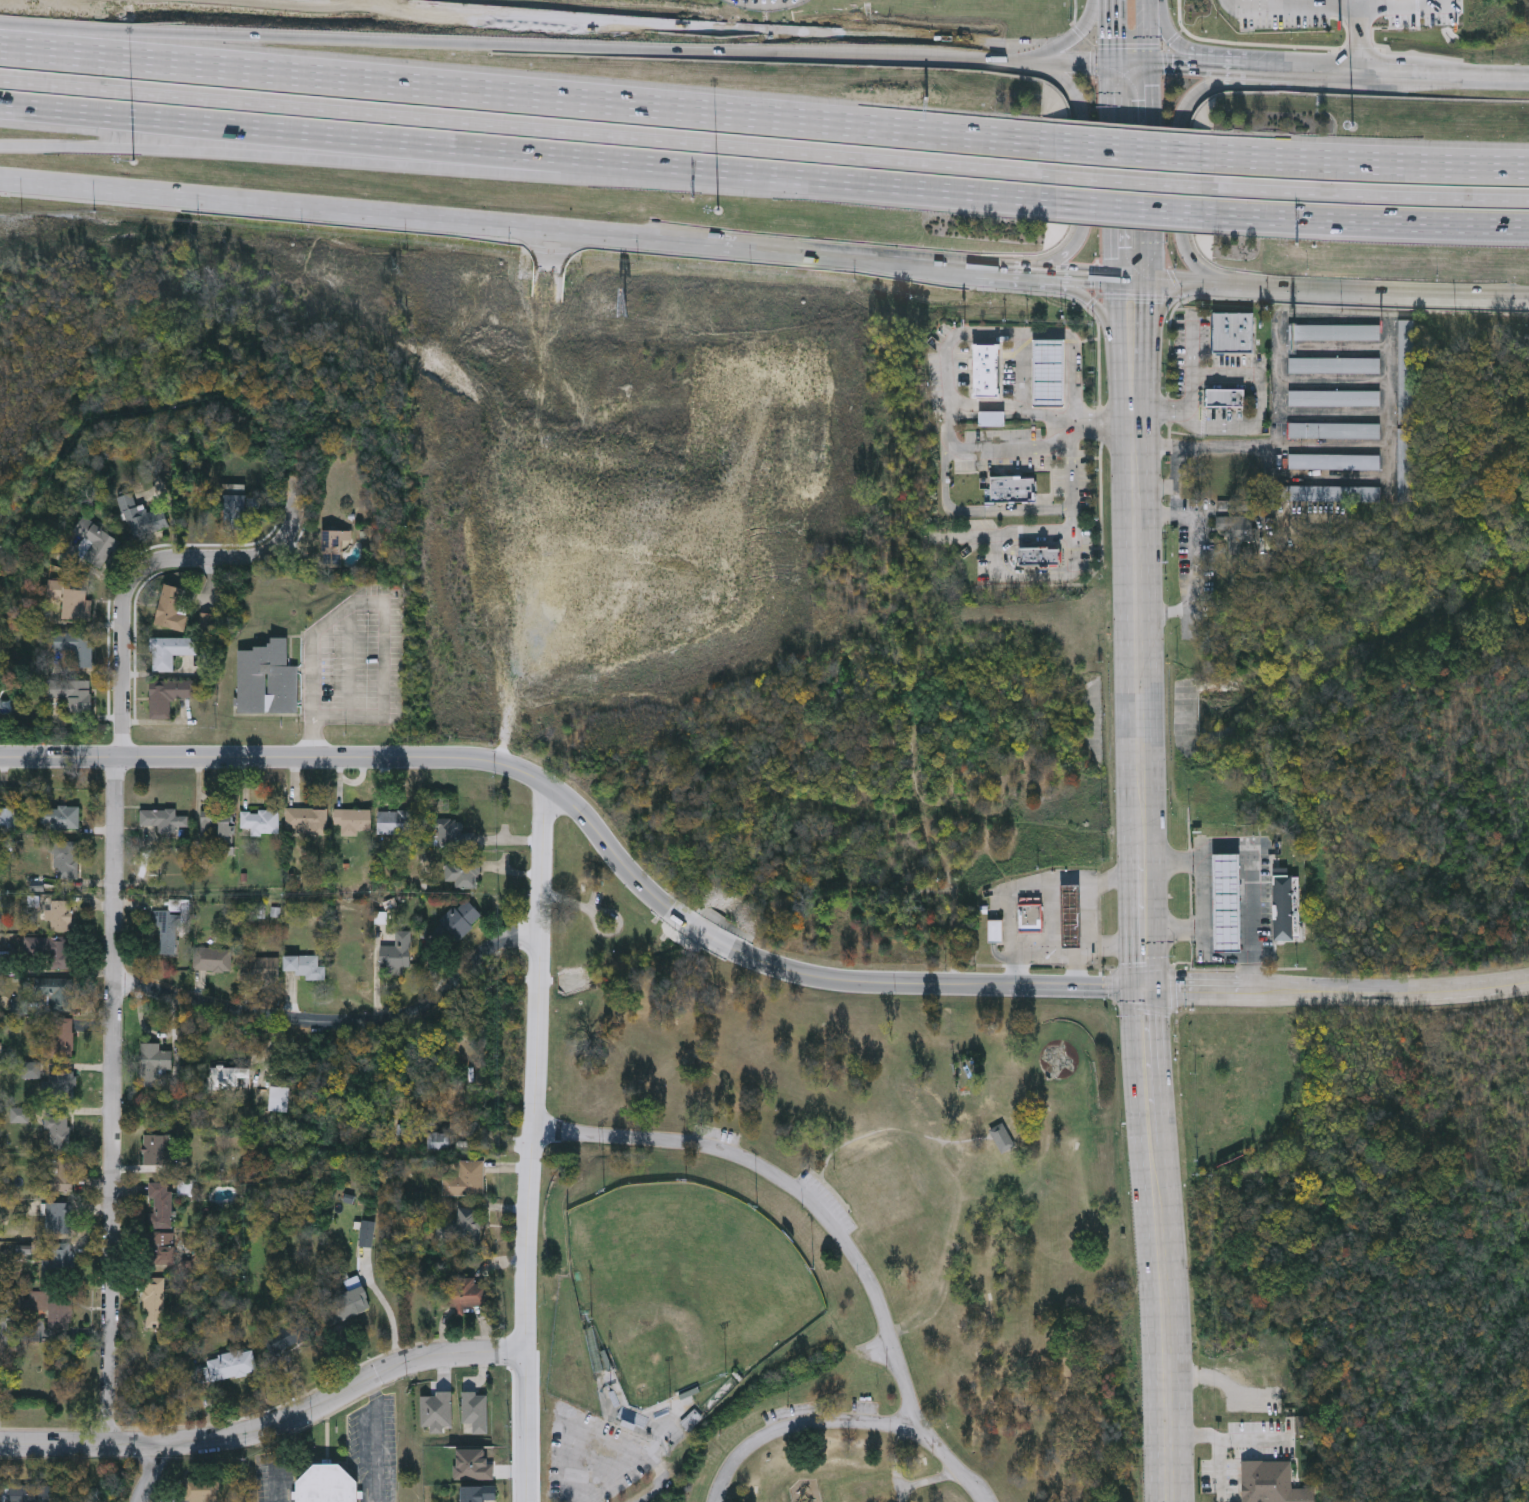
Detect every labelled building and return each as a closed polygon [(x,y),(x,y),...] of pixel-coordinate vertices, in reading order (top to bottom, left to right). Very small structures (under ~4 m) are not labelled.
[(1254,352),(1253,314),(1214,315),(1215,353),(1254,352)] [(1401,426),(1415,426),(1415,322),(1401,322),(1401,426)] [(1380,328),(1381,343),(1290,343),(1290,328),(1380,328)] [(1064,340),(1064,407),(1033,407),(1033,340),(1064,340)] [(1000,345),(1000,398),(973,398),(973,345),(1000,345)] [(1380,360),(1380,376),(1290,376),(1290,361),(1380,360)] [(1246,389),(1246,407),(1209,407),(1209,389),(1246,389)] [(1381,393),(1381,408),(1291,408),(1291,393),(1381,393)] [(1005,427),(980,427),(980,412),(1005,412),(1005,427)] [(1381,425),(1381,440),(1291,441),(1291,425),(1381,425)] [(1400,503),(1415,503),(1415,431),(1400,431),(1400,503)] [(1380,455),(1380,471),(1290,471),(1290,456),(1380,455)] [(1037,494),(1035,494),(1036,504),(1010,505),(1009,503),(996,503),(996,505),(986,505),(985,488),(990,488),(990,476),(1037,475),(1037,494)] [(245,529),(223,529),(223,484),(245,484),(245,529)] [(1382,490),(1382,505),(1291,506),(1291,490),(1382,490)] [(168,529),(127,539),(117,497),(133,494),(136,507),(144,505),(146,513),(163,509),(168,529)] [(1258,518),(1258,540),(1244,540),(1244,555),(1232,555),(1232,536),(1228,536),(1228,529),(1223,529),(1223,518),(1258,518)] [(75,554),(86,537),(84,536),(91,524),(119,541),(101,570),(75,554)] [(350,541),(341,541),(341,566),(322,566),(322,531),(350,531),(350,541)] [(1061,564),(1019,564),(1019,549),(1061,549),(1061,564)] [(92,602),(91,622),(61,619),(63,599),(48,598),(50,582),(63,583),(62,589),(86,591),(85,601),(92,602)] [(187,589),(179,631),(155,626),(163,584),(187,589)] [(92,668),(73,667),(73,651),(53,651),(53,633),(92,634),(92,668)] [(173,672),(152,672),(152,638),(197,638),(197,655),(173,655),(173,672)] [(298,666),(297,713),(237,713),(238,649),(270,649),(270,638),(288,638),(287,666),(298,666)] [(67,698),(47,698),(47,680),(91,680),(91,712),(67,712),(67,698)] [(150,680),(192,681),(191,698),(170,698),(170,718),(150,718),(150,680)] [(79,806),(79,830),(41,830),(41,806),(79,806)] [(16,830),(0,830),(0,808),(16,808),(16,830)] [(327,808),(327,828),(287,828),(287,808),(327,808)] [(178,834),(159,834),(159,825),(141,825),(141,809),(177,809),(177,815),(189,815),(189,827),(178,827),(178,834)] [(335,809),(366,809),(366,833),(335,833),(335,809)] [(241,828),(241,810),(279,810),(279,834),(251,834),(251,828),(241,828)] [(377,810),(412,810),(412,833),(377,833),(377,810)] [(234,839),(202,839),(202,814),(234,814),(234,839)] [(55,842),(79,842),(79,878),(56,878),(55,842)] [(1242,857),(1245,953),(1221,954),(1218,858),(1242,857)] [(454,888),(454,880),(444,880),(444,858),(479,858),(479,888),(454,888)] [(1079,882),(1081,944),(1062,945),(1061,883),(1079,882)] [(1019,902),(1019,896),(1040,897),(1040,902),(1042,902),(1041,933),(1018,932),(1018,902),(1019,902)] [(483,916),(448,949),(430,930),(465,897),(483,916)] [(72,900),(72,931),(50,931),(50,900),(72,900)] [(987,914),(988,905),(980,905),(980,914),(987,914)] [(153,925),(153,910),(178,910),(177,954),(160,954),(161,926),(153,925)] [(1002,919),(1003,940),(988,941),(988,919),(1002,919)] [(395,945),(395,930),(411,930),(411,968),(380,968),(380,945),(395,945)] [(46,953),(25,953),(25,937),(46,937),(46,953)] [(70,969),(49,969),(49,937),(70,937),(70,969)] [(193,970),(193,947),(231,947),(231,970),(193,970)] [(326,966),(326,980),(306,980),(306,974),(285,974),(285,956),(318,956),(318,966),(326,966)] [(279,957),(279,981),(241,981),(241,957),(279,957)] [(37,1000),(37,978),(73,978),(73,1011),(48,1011),(48,1000),(37,1000)] [(73,1057),(47,1057),(47,1017),(73,1017),(73,1057)] [(159,1043),(159,1050),(172,1050),(172,1069),(154,1068),(153,1084),(140,1084),(141,1042),(159,1043)] [(75,1072),(75,1097),(49,1097),(49,1072),(75,1072)] [(48,1150),(48,1113),(69,1113),(69,1150),(48,1150)] [(1001,1156),(1016,1149),(1004,1124),(989,1132),(1001,1156)] [(449,1133),(449,1148),(428,1148),(428,1133),(449,1133)] [(169,1164),(143,1164),(143,1134),(169,1134),(169,1164)] [(75,1158),(75,1189),(52,1189),(52,1158),(75,1158)] [(483,1160),(483,1195),(443,1195),(443,1176),(459,1176),(459,1160),(483,1160)] [(149,1199),(149,1182),(172,1182),(172,1226),(152,1226),(152,1199),(149,1199)] [(72,1201),(72,1233),(45,1233),(45,1201),(72,1201)] [(480,1243),(437,1240),(438,1221),(458,1223),(459,1207),(482,1209),(480,1243)] [(371,1247),(360,1247),(360,1221),(372,1221),(371,1247)] [(153,1264),(153,1232),(175,1232),(175,1264),(153,1264)] [(51,1242),(73,1242),(73,1276),(51,1276),(51,1242)] [(370,1308),(328,1324),(320,1303),(348,1292),(344,1281),(358,1275),(370,1308)] [(165,1277),(165,1327),(144,1327),(144,1277),(165,1277)] [(463,1304),(463,1313),(452,1313),(452,1306),(445,1306),(444,1279),(476,1278),(476,1282),(488,1282),(488,1304),(463,1304)] [(28,1291),(70,1291),(70,1325),(48,1325),(48,1309),(28,1310),(28,1291)] [(263,1335),(306,1316),(315,1335),(272,1354),(263,1335)] [(194,1357),(253,1347),(257,1371),(198,1381),(194,1357)] [(1279,1351),(1267,1351),(1267,1364),(1279,1364),(1279,1351)] [(463,1435),(488,1435),(488,1394),(463,1394),(463,1435)] [(703,1419),(696,1411),(682,1424),(689,1432),(703,1419)] [(358,1499),(358,1501),(297,1501),(297,1499),(292,1499),(292,1491),(297,1491),(297,1480),(315,1463),(340,1463),(358,1481),(358,1491),(363,1491),(363,1499),(358,1499)] [(219,1476),(217,1501),(175,1501),(176,1474),(219,1476)] [(54,1483),(54,1501),(42,1501),(9,1501),(9,1482),(42,1483),(54,1483)] [(487,1501),(498,1501),(498,1488),(464,1488),(464,1501),(487,1501)]
